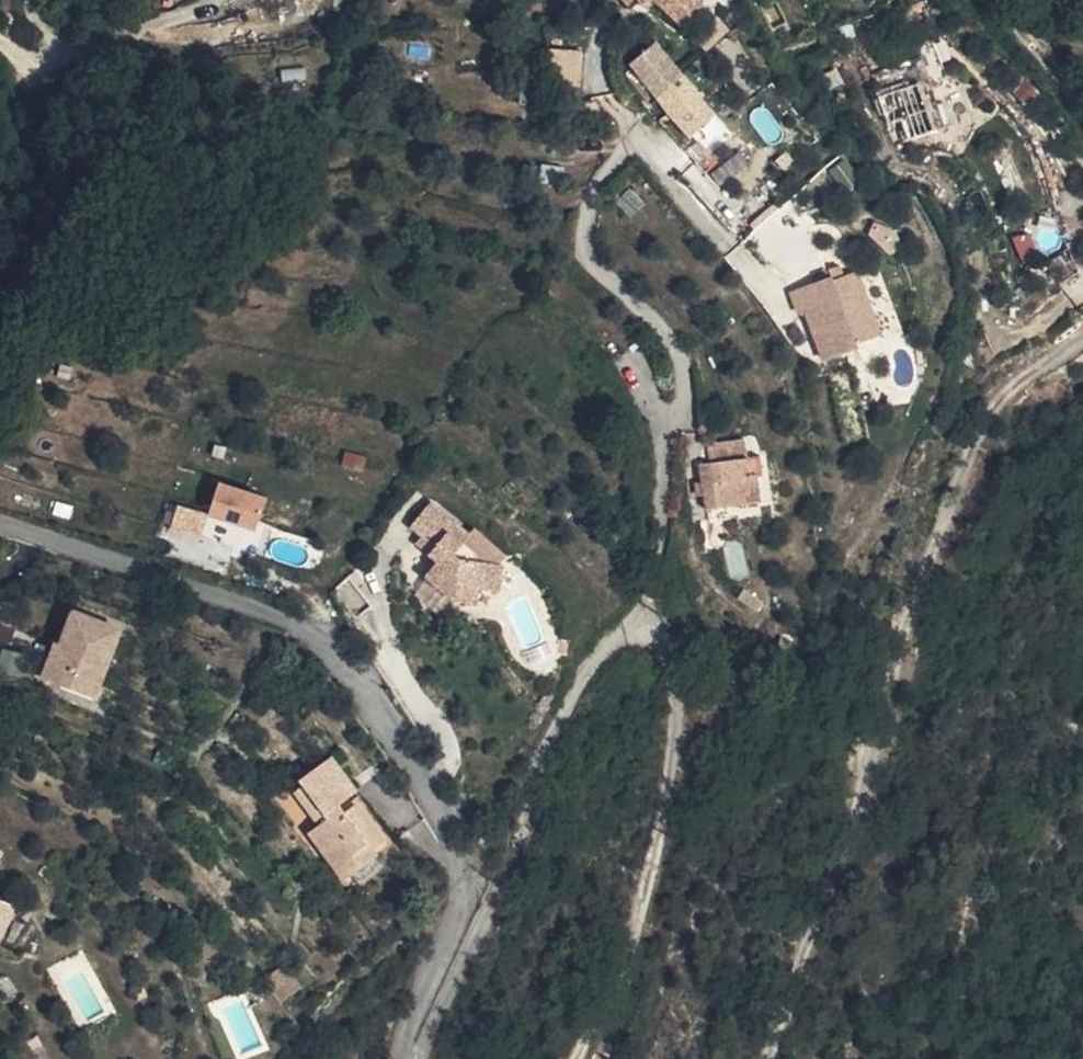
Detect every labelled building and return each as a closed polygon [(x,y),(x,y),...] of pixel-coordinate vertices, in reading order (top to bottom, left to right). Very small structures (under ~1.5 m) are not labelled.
[(706,0),(660,0),(710,51),(734,29),(706,0)] [(642,61),(666,42),(651,24),(626,42),(642,61)] [(936,38),(886,57),(911,118),(961,99),(936,38)] [(656,78),(666,90),(689,72),(666,42),(642,61),(656,78)] [(556,48),(555,81),(583,82),(584,48),(556,48)] [(695,81),(689,72),(666,90),(672,97),(695,81)] [(826,273),(820,260),(806,265),(810,274),(812,278),(826,273)] [(865,335),(838,268),(826,273),(812,278),(810,274),(774,287),(783,317),(790,316),(807,365),(844,354),(840,342),(865,335)] [(723,431),(685,435),(686,452),(677,452),(683,498),(733,494),(731,469),(737,469),(735,449),(724,449),(723,431)] [(179,502),(172,529),(256,550),(271,492),(220,480),(213,510),(179,502)] [(420,557),(449,584),(470,585),(471,571),(494,572),(496,544),(470,544),(470,534),(458,524),(462,517),(419,485),(402,509),(414,518),(407,526),(430,543),(420,557)] [(446,583),(449,584),(420,557),(418,560),(446,583)] [(95,660),(126,673),(144,618),(97,604),(73,673),(88,677),(95,660)] [(95,660),(88,677),(121,688),(126,673),(95,660)] [(297,767),(302,773),(291,781),(309,806),(300,814),(329,855),(359,834),(371,848),(376,844),(371,838),(378,832),(349,796),(339,804),(331,794),(353,776),(328,744),(297,767)] [(359,834),(329,855),(339,869),(371,848),(359,834)] [(3,928),(16,886),(0,881),(0,927),(3,928)] [(283,965),(265,978),(293,1013),(310,1000),(283,965)]
